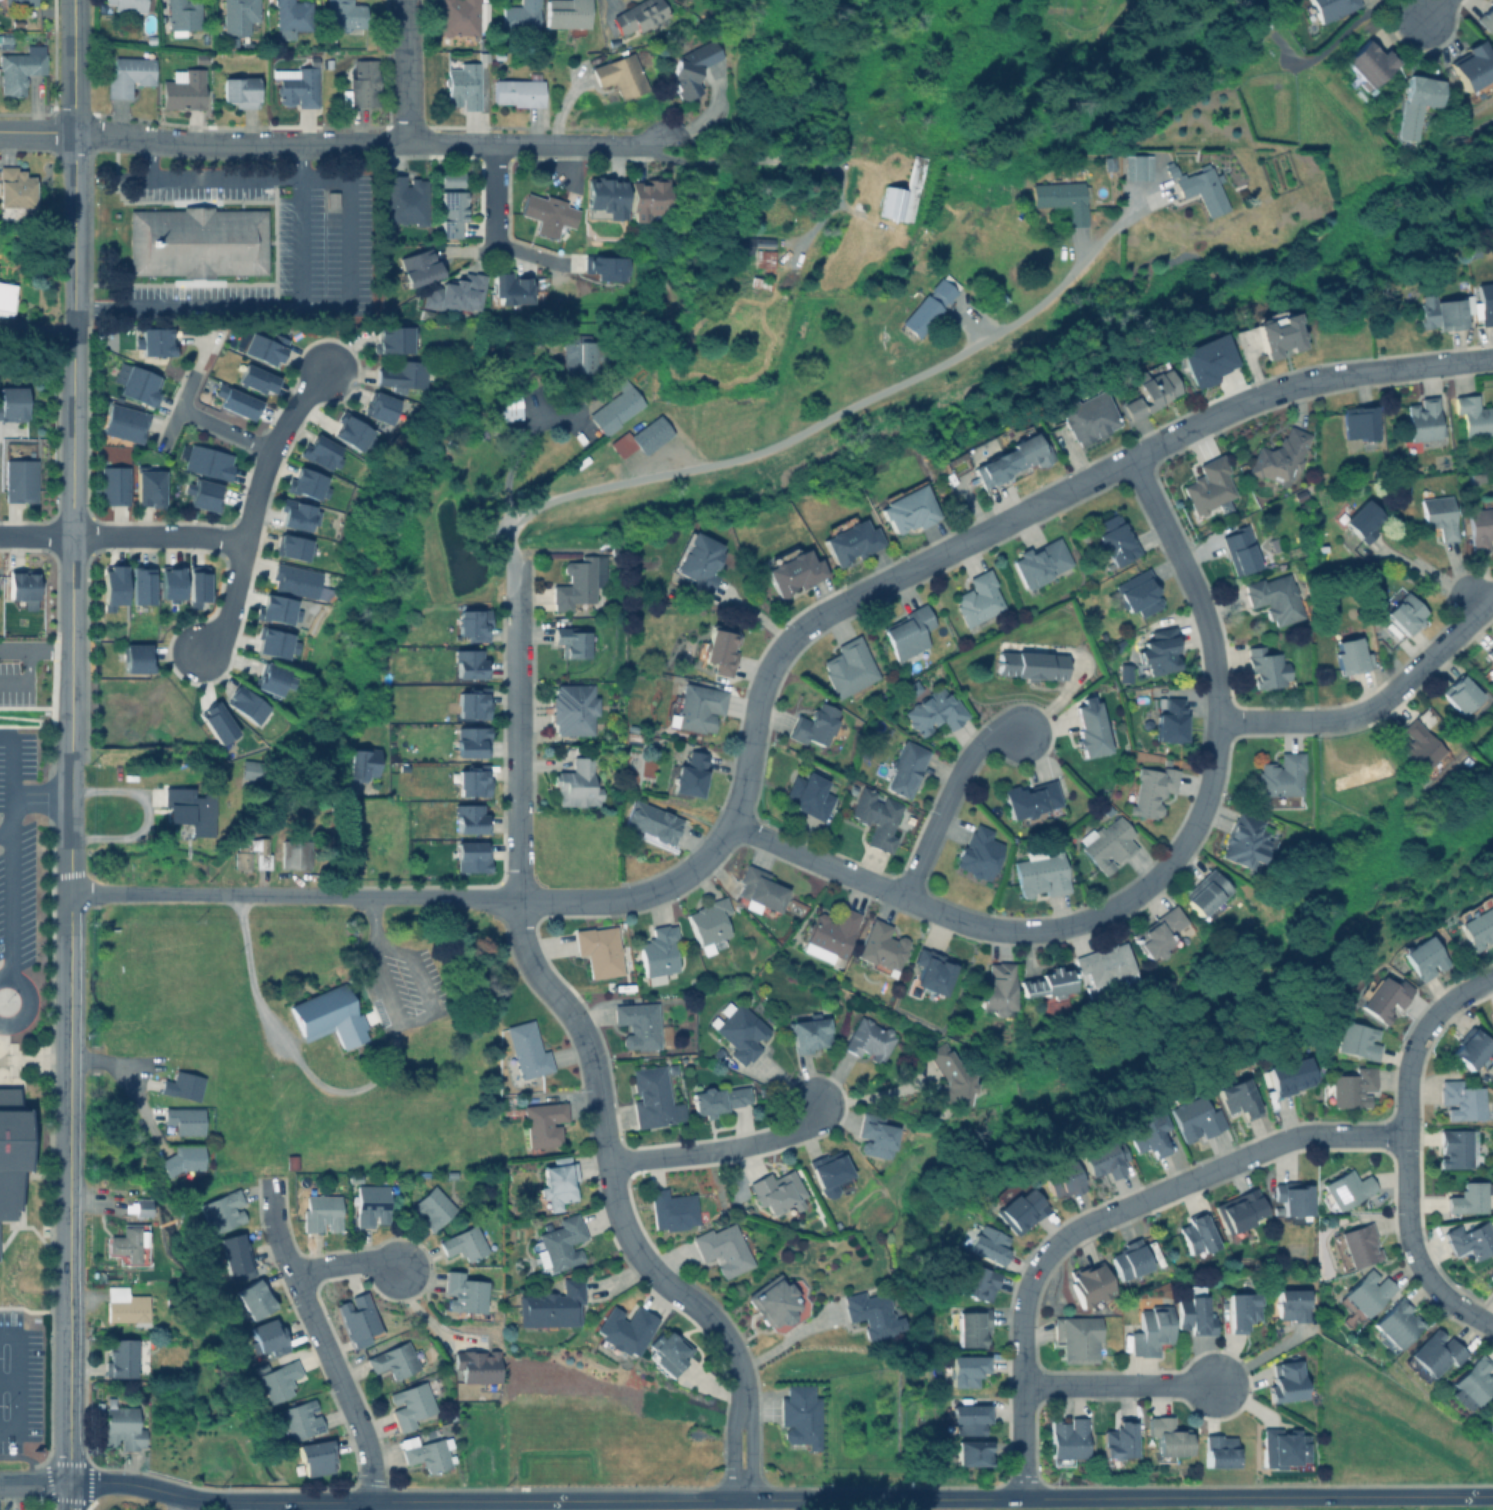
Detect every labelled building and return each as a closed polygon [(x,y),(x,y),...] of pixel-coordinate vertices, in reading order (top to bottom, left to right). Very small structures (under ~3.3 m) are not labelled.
[(99,12),(99,0),(103,1),(103,0),(144,0),(143,12),(113,9),(112,13),(99,12)] [(184,0),(185,0),(199,0),(199,29),(198,29),(198,36),(170,36),(169,29),(167,29),(166,0),(184,0)] [(221,34),(221,0),(257,0),(257,21),(248,21),(248,34),(221,34)] [(292,0),(298,0),(306,0),(311,0),(311,30),(293,30),(293,38),(277,38),(277,30),(275,30),(275,0),(292,0)] [(325,8),(325,0),(351,0),(351,4),(355,4),(356,3),(361,3),(361,4),(364,4),(363,26),(358,26),(358,31),(342,31),(342,26),(327,25),(328,8),(325,8)] [(437,33),(438,0),(484,0),(484,1),(486,1),(486,30),(478,30),(478,34),(474,34),(474,43),(439,43),(439,33),(437,33)] [(520,5),(520,0),(540,0),(538,32),(501,30),(502,5),(520,5)] [(546,27),(546,0),(589,0),(589,27),(546,27)] [(610,16),(639,0),(661,0),(669,15),(666,16),(669,23),(662,26),(659,20),(655,22),(655,25),(651,28),(647,26),(638,31),(635,26),(620,35),(610,16)] [(1322,23),(1311,0),(1359,0),(1361,5),(1322,23)] [(1486,1),(1487,0),(1492,0),(1492,33),(1488,27),(1482,31),(1470,18),(1487,2),(1486,1)] [(20,18),(20,26),(11,26),(11,17),(20,18)] [(11,48),(0,48),(0,32),(2,32),(8,31),(8,32),(10,32),(11,48)] [(486,37),(485,48),(478,48),(478,36),(486,37)] [(702,74),(699,82),(695,81),(700,91),(679,101),(674,90),(666,94),(660,82),(670,77),(678,55),(712,38),(721,56),(700,66),(698,72),(702,74)] [(1369,38),(1383,53),(1387,50),(1399,63),(1371,89),(1370,88),(1366,91),(1358,83),(1355,86),(1350,81),(1355,76),(1353,74),(1356,72),(1345,61),(1369,38)] [(1476,38),(1492,67),(1492,78),(1487,81),(1492,88),(1469,102),(1466,96),(1470,94),(1466,88),(1461,91),(1445,65),(1464,53),(1460,47),(1476,38)] [(7,93),(0,93),(0,53),(25,53),(25,44),(43,44),(43,53),(44,53),(44,73),(23,74),(23,76),(24,78),(25,83),(22,86),(22,95),(7,95),(7,93)] [(488,61),(478,61),(478,52),(488,51),(488,61)] [(632,51),(647,89),(619,100),(612,81),(598,87),(590,67),(606,61),(606,62),(632,51)] [(206,53),(205,62),(194,62),(194,53),(206,53)] [(153,57),(152,80),(154,80),(153,85),(135,84),(135,81),(130,80),(129,98),(105,97),(106,76),(111,76),(111,74),(112,74),(113,56),(153,57)] [(447,57),(454,61),(454,59),(459,59),(459,62),(480,62),(480,109),(461,109),(461,98),(460,98),(460,105),(445,105),(445,97),(447,97),(447,86),(445,86),(443,83),(443,78),(445,76),(446,76),(446,67),(447,67),(447,57)] [(376,59),(376,72),(378,72),(378,91),(376,91),(376,106),(349,106),(349,78),(342,78),(342,74),(343,70),(345,67),(347,65),(350,65),(352,65),(352,59),(376,59)] [(316,66),(316,107),(297,107),(297,96),(295,96),(295,101),(290,105),(284,105),(278,102),(278,94),(276,91),(276,87),(279,84),(279,76),(280,76),(280,69),(296,69),(296,66),(316,66)] [(203,68),(203,108),(161,108),(161,79),(171,79),(171,69),(183,69),(183,68),(203,68)] [(539,72),(539,79),(543,79),(543,106),(512,106),(512,103),(493,102),(493,79),(528,79),(528,72),(539,72)] [(1444,79),(1440,106),(1422,103),(1416,140),(1397,137),(1403,98),(1405,98),(1409,74),(1444,79)] [(257,76),(257,78),(259,78),(260,99),(256,99),(256,107),(233,107),(233,100),(231,102),(226,102),(225,101),(221,101),(221,77),(238,77),(238,76),(257,76)] [(1444,147),(1430,155),(1425,147),(1439,140),(1444,147)] [(1152,154),(1152,179),(1125,179),(1125,154),(1152,154)] [(1171,160),(1173,164),(1175,163),(1179,173),(1170,177),(1166,168),(1167,167),(1165,162),(1171,160)] [(36,204),(0,204),(0,164),(16,164),(16,167),(23,167),(23,173),(36,173),(36,204)] [(1212,166),(1230,207),(1208,217),(1198,191),(1183,198),(1175,180),(1194,172),(1194,174),(1212,166)] [(460,168),(460,169),(463,169),(463,185),(439,185),(439,169),(455,168),(460,168)] [(403,184),(409,184),(409,176),(417,176),(417,178),(426,178),(425,224),(414,224),(414,221),(404,221),(404,222),(398,222),(398,221),(384,221),(384,173),(404,173),(403,184)] [(605,176),(605,178),(625,178),(625,219),(608,219),(608,217),(587,217),(587,178),(595,178),(595,176),(605,176)] [(669,177),(669,213),(661,214),(661,220),(648,220),(648,222),(634,222),(634,211),(631,211),(631,181),(644,181),(644,179),(652,179),(652,177),(669,177)] [(1084,181),(1084,185),(1089,185),(1090,194),(1085,194),(1085,204),(1087,204),(1088,225),(1068,226),(1067,207),(1053,208),(1053,205),(1033,206),(1032,184),(1084,181)] [(909,189),(902,218),(895,217),(892,219),(889,215),(880,213),(886,184),(909,189)] [(466,189),(466,220),(460,220),(460,235),(440,235),(439,189),(466,189)] [(338,207),(326,207),(325,191),(337,190),(338,207)] [(526,193),(543,198),(544,195),(565,202),(564,205),(578,210),(572,228),(559,224),(554,240),(533,233),(538,220),(519,214),(526,193)] [(126,212),(262,212),(262,277),(126,276),(126,212)] [(775,234),(774,246),(753,245),(753,251),(724,250),(725,234),(743,235),(743,234),(748,234),(748,235),(753,235),(753,233),(775,234)] [(1478,254),(1466,256),(1465,244),(1477,242),(1478,254)] [(429,246),(433,259),(439,257),(442,266),(440,267),(442,274),(403,286),(398,272),(401,271),(401,270),(402,269),(398,256),(429,246)] [(775,249),(773,272),(763,271),(763,266),(756,265),(757,248),(775,249)] [(626,257),(626,262),(627,262),(627,272),(622,272),(622,277),(601,277),(601,269),(584,269),(584,255),(622,255),(622,257),(626,257)] [(510,269),(510,273),(530,273),(530,301),(528,301),(528,304),(521,304),(521,308),(509,308),(509,302),(494,303),(494,298),(488,298),(488,291),(491,291),(491,281),(492,281),(492,270),(501,270),(501,269),(510,269)] [(464,270),(473,272),(473,271),(485,274),(477,308),(469,306),(468,309),(464,308),(462,318),(451,315),(453,308),(442,305),(441,309),(420,305),(423,291),(427,292),(429,283),(440,285),(442,279),(448,281),(449,277),(454,278),(454,276),(462,278),(464,270)] [(946,272),(961,284),(956,290),(957,291),(949,301),(946,299),(941,305),(944,307),(918,337),(901,322),(926,292),(929,294),(933,289),(931,287),(941,276),(942,277),(946,272)] [(772,278),(770,289),(749,284),(751,274),(772,278)] [(8,314),(0,313),(0,280),(14,282),(12,295),(14,295),(12,308),(8,314)] [(1472,282),(1492,280),(1492,323),(1476,324),(1476,318),(1472,318),(1470,294),(1473,293),(1472,282)] [(1429,292),(1430,299),(1457,296),(1456,295),(1467,293),(1470,312),(1458,314),(1459,326),(1434,329),(1434,325),(1431,326),(1431,325),(1428,325),(1428,326),(1417,328),(1417,327),(1416,327),(1413,302),(1416,301),(1415,293),(1429,292)] [(1296,308),(1297,315),(1302,313),(1304,323),(1302,323),(1304,331),(1306,333),(1307,336),(1305,340),(1307,348),(1294,351),(1293,346),(1282,349),(1283,356),(1270,360),(1258,318),(1296,308)] [(414,325),(414,336),(410,336),(410,351),(373,351),(374,342),(377,342),(377,324),(414,325)] [(169,325),(169,336),(167,336),(168,340),(169,340),(169,344),(171,344),(171,352),(140,353),(140,346),(133,346),(133,336),(140,336),(140,326),(169,325)] [(241,328),(248,331),(248,330),(268,340),(272,331),(287,339),(282,349),(283,350),(279,357),(277,361),(276,360),(274,365),(270,364),(232,347),(241,328)] [(603,340),(601,375),(564,373),(566,332),(593,334),(593,340),(603,340)] [(1196,389),(1180,353),(1223,333),(1237,364),(1228,368),(1229,370),(1215,376),(1217,381),(1203,387),(1203,385),(1196,389)] [(425,361),(423,386),(403,385),(403,393),(391,389),(391,384),(375,383),(376,367),(384,367),(384,363),(391,363),(391,358),(425,361)] [(1168,358),(1184,390),(1170,397),(1170,399),(1164,402),(1165,404),(1133,419),(1124,402),(1140,394),(1144,404),(1148,402),(1135,374),(1146,369),(1168,358)] [(121,359),(129,362),(157,373),(157,374),(161,376),(156,389),(159,391),(153,405),(117,390),(120,382),(113,379),(121,359)] [(277,377),(270,391),(264,388),(262,392),(235,380),(243,362),(277,377)] [(620,424),(603,435),(603,434),(588,414),(621,390),(617,384),(616,383),(625,377),(644,403),(618,422),(619,423),(620,424)] [(260,400),(254,413),(252,412),(249,419),(217,404),(220,397),(212,393),(218,381),(260,400)] [(26,419),(0,418),(0,384),(26,385),(26,419)] [(1106,387),(1122,423),(1110,429),(1111,430),(1098,436),(1097,435),(1095,436),(1095,437),(1081,444),(1078,439),(1075,440),(1070,428),(1069,428),(1063,417),(1064,416),(1060,406),(1077,398),(1078,401),(1106,387)] [(397,400),(386,424),(361,413),(363,409),(361,409),(365,401),(366,401),(372,389),(397,400)] [(522,417),(502,419),(499,395),(520,393),(522,417)] [(1473,393),(1474,406),(1489,405),(1492,433),(1461,437),(1458,411),(1451,412),(1450,395),(1473,393)] [(1435,394),(1437,410),(1435,410),(1437,425),(1442,424),(1444,434),(1439,435),(1439,436),(1421,439),(1423,450),(1408,452),(1406,437),(1408,437),(1404,403),(1415,402),(1416,409),(1419,408),(1418,397),(1435,394)] [(148,411),(140,441),(102,430),(111,401),(148,411)] [(1376,403),(1379,436),(1363,438),(1363,435),(1345,437),(1343,407),(1352,406),(1352,405),(1358,404),(1358,405),(1376,403)] [(374,436),(366,448),(361,444),(356,451),(332,433),(339,422),(335,419),(342,408),(348,413),(348,414),(370,430),(368,432),(374,436)] [(673,431),(644,453),(637,444),(635,446),(639,450),(634,454),(630,449),(620,457),(609,442),(625,429),(630,435),(659,413),(673,431)] [(1312,432),(1301,456),(1304,458),(1300,469),(1297,467),(1293,477),(1291,475),(1283,478),(1282,482),(1263,473),(1261,476),(1249,470),(1260,444),(1270,448),(1270,447),(1276,445),(1279,444),(1283,435),(1285,436),(1291,424),(1312,432)] [(1022,426),(1027,436),(1037,431),(1044,444),(1048,442),(1055,457),(1051,460),(1050,463),(1045,465),(1041,464),(1038,466),(1036,461),(1029,464),(1029,463),(1016,469),(1009,472),(1011,476),(994,484),(993,482),(984,486),(975,467),(990,460),(989,458),(995,454),(996,456),(997,455),(1007,450),(1008,450),(1015,446),(1007,429),(1012,427),(1013,430),(1022,426)] [(314,432),(339,446),(335,455),(341,458),(336,467),(330,464),(326,470),(297,454),(303,442),(307,445),(314,432)] [(231,465),(227,480),(182,468),(189,442),(231,454),(228,464),(231,465)] [(1228,472),(1238,493),(1230,497),(1234,507),(1224,512),(1222,508),(1195,520),(1190,510),(1194,508),(1183,484),(1194,479),(1193,477),(1202,473),(1205,480),(1207,479),(1199,463),(1223,452),(1232,470),(1228,472)] [(36,458),(36,500),(4,500),(4,457),(36,458)] [(128,465),(127,503),(100,502),(100,464),(128,465)] [(161,468),(161,508),(154,508),(154,505),(149,505),(149,503),(145,503),(145,504),(136,504),(136,502),(135,502),(135,464),(147,464),(147,468),(161,468)] [(325,475),(322,485),(329,487),(325,497),(318,495),(316,499),(283,488),(287,476),(292,478),(297,465),(325,475)] [(1475,471),(1475,472),(1478,472),(1479,480),(1474,480),(1474,483),(1469,483),(1468,481),(1463,482),(1462,472),(1475,471)] [(195,477),(220,484),(215,502),(218,503),(215,512),(187,504),(190,493),(181,491),(184,480),(193,483),(195,477)] [(923,483),(928,493),(930,492),(937,506),(935,507),(939,516),(932,519),(933,520),(918,528),(916,524),(908,528),(907,526),(904,528),(903,531),(899,533),(895,532),(888,517),(885,519),(880,508),(886,505),(883,497),(898,490),(900,494),(923,483)] [(1309,495),(1298,500),(1295,492),(1305,487),(1309,495)] [(1453,493),(1459,538),(1441,540),(1439,524),(1426,526),(1422,497),(1453,493)] [(1386,512),(1377,520),(1380,523),(1375,528),(1378,531),(1366,542),(1360,535),(1362,534),(1346,518),(1369,495),(1386,512)] [(319,510),(316,524),(309,522),(307,530),(279,524),(282,509),(278,508),(281,496),(300,500),(299,501),(313,504),(312,508),(319,510)] [(1463,509),(1492,505),(1492,544),(1488,545),(1487,538),(1483,538),(1485,550),(1469,552),(1463,509)] [(1116,510),(1121,519),(1123,518),(1141,551),(1115,565),(1097,532),(1101,530),(1096,521),(1116,510)] [(852,512),(856,520),(863,516),(869,527),(875,524),(884,543),(856,557),(854,552),(849,555),(850,556),(845,558),(846,560),(844,560),(845,562),(838,566),(837,564),(836,565),(822,536),(827,534),(823,527),(852,512)] [(1262,564),(1235,573),(1223,535),(1237,530),(1235,526),(1249,522),(1262,564)] [(695,528),(725,542),(722,549),(723,549),(719,557),(721,558),(717,567),(714,566),(712,570),(717,573),(706,596),(687,587),(692,577),(685,573),(684,575),(671,569),(691,528),(694,530),(695,528)] [(313,545),(311,554),(307,553),(305,561),(273,553),(278,531),(310,539),(308,543),(313,545)] [(1059,535),(1073,563),(1049,575),(1050,577),(1029,588),(1027,586),(1026,586),(1012,558),(1021,554),(1019,550),(1028,545),(1031,550),(1039,546),(1038,546),(1059,535)] [(1282,548),(1274,550),(1269,538),(1278,535),(1282,548)] [(621,545),(621,555),(611,555),(611,552),(603,552),(603,540),(613,540),(613,545),(621,545)] [(796,550),(798,550),(806,546),(813,559),(818,557),(826,573),(798,587),(796,583),(791,586),(792,588),(779,595),(764,568),(770,564),(767,558),(794,544),(796,550)] [(1303,553),(1290,558),(1286,548),(1300,544),(1303,553)] [(605,555),(606,585),(596,585),(596,601),(571,601),(571,610),(554,610),(554,606),(552,606),(552,603),(551,603),(551,584),(569,584),(569,573),(567,573),(563,570),(563,564),(566,561),(580,561),(580,555),(605,555)] [(320,571),(314,598),(273,589),(275,579),(271,578),(274,561),(320,571)] [(151,562),(150,602),(130,602),(130,564),(140,564),(140,562),(151,562)] [(122,563),(123,602),(111,602),(111,609),(101,609),(101,568),(102,568),(102,565),(107,565),(107,563),(122,563)] [(180,564),(180,597),(176,597),(176,601),(167,601),(167,597),(159,597),(159,564),(180,564)] [(205,565),(206,600),(196,600),(196,607),(187,608),(187,565),(205,565)] [(995,585),(1008,611),(979,626),(978,628),(972,631),(970,631),(967,625),(966,626),(955,604),(958,603),(954,595),(971,587),(973,592),(975,590),(968,577),(989,566),(998,583),(995,585)] [(1162,605),(1141,616),(1136,606),(1129,610),(1115,584),(1148,566),(1160,589),(1155,592),(1157,596),(1160,595),(1163,600),(1160,602),(1162,605)] [(34,567),(34,607),(15,607),(15,597),(7,597),(7,570),(8,570),(8,567),(34,567)] [(1293,570),(1309,613),(1276,625),(1273,617),(1270,618),(1266,607),(1269,606),(1267,600),(1252,606),(1246,590),(1248,590),(1245,582),(1263,576),(1265,580),(1293,570)] [(1399,586),(1405,592),(1408,589),(1428,610),(1423,615),(1426,617),(1410,633),(1382,603),(1399,586)] [(295,599),(293,609),(299,610),(297,621),(290,620),(290,624),(254,617),(256,605),(260,606),(263,592),(295,599)] [(931,651),(902,666),(898,658),(899,658),(883,628),(884,627),(882,624),(925,601),(937,623),(923,630),(930,644),(928,645),(931,650),(931,651)] [(490,609),(489,626),(488,626),(487,641),(467,641),(467,635),(457,635),(458,617),(459,617),(459,609),(480,610),(480,609),(490,609)] [(740,635),(738,643),(735,645),(734,650),(737,651),(733,667),(732,667),(730,676),(713,671),(715,662),(712,661),(712,663),(708,662),(708,660),(695,657),(700,639),(704,640),(705,638),(708,639),(712,622),(736,628),(740,635)] [(298,641),(296,654),(287,652),(285,659),(255,652),(258,638),(255,638),(258,624),(264,625),(263,627),(291,633),(290,639),(298,641)] [(1175,650),(1176,655),(1178,654),(1181,667),(1151,673),(1149,660),(1143,661),(1141,648),(1147,646),(1146,639),(1153,637),(1151,630),(1175,624),(1180,649),(1175,650)] [(589,629),(589,656),(561,656),(561,641),(553,641),(553,625),(577,625),(577,629),(589,629)] [(859,633),(881,675),(838,697),(825,671),(827,670),(822,660),(838,651),(844,661),(836,645),(859,633)] [(1360,634),(1365,652),(1370,650),(1373,665),(1341,674),(1335,651),(1340,650),(1337,640),(1360,634)] [(1122,648),(1113,652),(1109,644),(1123,637),(1126,643),(1121,645),(1122,648)] [(1481,652),(1492,641),(1492,668),(1486,661),(1487,660),(1481,652)] [(153,661),(153,670),(123,670),(123,659),(122,659),(122,642),(150,642),(150,661),(153,661)] [(1266,644),(1266,652),(1282,651),(1283,661),(1289,660),(1291,677),(1294,677),(1295,687),(1284,688),(1284,683),(1267,685),(1267,687),(1262,687),(1262,685),(1256,686),(1255,675),(1257,675),(1256,670),(1251,670),(1251,667),(1250,667),(1249,655),(1249,645),(1266,644)] [(488,658),(487,676),(456,676),(457,660),(453,660),(453,648),(481,648),(481,656),(485,657),(485,658),(488,658)] [(1017,649),(1051,651),(1051,652),(1067,653),(1066,678),(1042,676),(1042,681),(1018,679),(1018,674),(1016,674),(1016,673),(998,672),(999,650),(1017,651),(1017,649)] [(287,674),(296,677),(292,689),(282,685),(279,696),(277,695),(276,698),(268,695),(269,693),(250,686),(254,676),(257,677),(263,660),(289,670),(287,674)] [(1133,663),(1131,681),(1118,679),(1121,662),(1133,663)] [(1460,673),(1462,675),(1464,674),(1475,685),(1478,683),(1492,699),(1470,722),(1441,692),(1460,673)] [(915,678),(920,684),(923,682),(929,691),(931,690),(933,690),(941,684),(947,692),(948,691),(952,697),(955,695),(968,714),(962,719),(963,719),(949,729),(942,719),(934,724),(933,722),(929,725),(931,728),(921,735),(914,726),(913,727),(911,726),(908,722),(909,720),(909,719),(904,711),(911,706),(911,704),(912,703),(905,694),(909,692),(904,686),(915,678)] [(727,690),(722,713),(707,710),(707,712),(714,713),(713,717),(716,718),(713,731),(705,730),(705,732),(666,723),(668,716),(666,713),(668,701),(673,699),(674,692),(681,694),(684,681),(727,690)] [(272,711),(260,727),(224,700),(228,695),(227,694),(237,682),(267,705),(266,706),(272,711)] [(592,683),(592,696),(597,696),(597,714),(593,714),(592,734),(555,733),(555,731),(553,731),(554,722),(550,722),(550,694),(553,694),(553,686),(555,686),(555,683),(592,683)] [(487,686),(487,700),(490,700),(489,709),(488,709),(487,718),(477,717),(478,717),(458,716),(458,709),(453,709),(453,703),(457,703),(457,689),(467,690),(467,685),(487,686)] [(1093,694),(1094,700),(1100,699),(1111,749),(1084,755),(1082,747),(1079,747),(1077,737),(1080,737),(1078,727),(1081,727),(1076,704),(1084,702),(1083,696),(1093,694)] [(1186,704),(1186,710),(1185,710),(1184,712),(1188,712),(1187,739),(1181,739),(1181,742),(1177,742),(1177,739),(1173,739),(1172,741),(1168,741),(1166,739),(1156,738),(1156,724),(1159,722),(1160,711),(1166,711),(1167,696),(1184,696),(1184,704),(1186,704)] [(236,732),(218,744),(197,714),(202,710),(201,709),(214,700),(236,732)] [(821,700),(839,709),(835,717),(838,718),(835,725),(842,728),(832,749),(807,737),(804,743),(787,735),(797,713),(810,719),(812,715),(810,714),(814,706),(817,708),(821,700)] [(1415,715),(1449,750),(1448,751),(1449,753),(1449,754),(1452,757),(1430,778),(1395,743),(1404,734),(1410,740),(1413,737),(1403,727),(1415,715)] [(1150,728),(1147,730),(1142,729),(1140,725),(1141,721),(1145,719),(1149,720),(1151,724),(1150,728)] [(456,725),(485,726),(485,725),(489,725),(489,737),(488,737),(488,755),(455,755),(455,747),(450,747),(450,740),(455,740),(455,737),(456,737),(456,725)] [(930,751),(920,770),(922,771),(909,798),(885,786),(889,779),(873,771),(878,761),(893,769),(894,768),(891,766),(905,738),(930,751)] [(349,747),(365,748),(365,746),(377,747),(376,759),(377,759),(377,763),(375,763),(374,775),(365,775),(364,781),(346,779),(349,747)] [(688,749),(703,752),(703,751),(706,751),(703,768),(706,769),(704,779),(705,779),(704,787),(702,787),(700,796),(689,793),(689,796),(687,796),(687,797),(664,793),(669,764),(677,765),(677,763),(685,764),(688,749)] [(1305,751),(1305,769),(1302,769),(1302,793),(1301,793),(1301,806),(1261,806),(1261,795),(1258,795),(1258,770),(1261,770),(1261,762),(1275,762),(1275,764),(1279,764),(1279,767),(1281,767),(1281,751),(1305,751)] [(593,755),(594,786),(602,786),(602,799),(599,799),(599,804),(586,805),(575,806),(575,804),(557,804),(557,789),(548,789),(548,786),(553,785),(553,773),(557,773),(557,771),(573,770),(572,756),(593,755)] [(258,760),(256,778),(240,776),(242,758),(258,760)] [(487,763),(487,777),(490,777),(490,786),(489,786),(489,795),(477,795),(477,794),(458,794),(458,790),(457,790),(457,788),(453,788),(453,782),(457,782),(457,768),(466,768),(466,763),(487,763)] [(1140,765),(1164,770),(1165,765),(1180,768),(1175,792),(1167,790),(1166,794),(1160,799),(1159,799),(1159,800),(1163,806),(1162,813),(1156,816),(1153,817),(1129,812),(1131,803),(1135,803),(1140,778),(1138,778),(1140,765)] [(814,768),(829,776),(827,779),(829,780),(828,782),(837,787),(833,795),(835,796),(823,820),(803,810),(802,810),(797,808),(795,804),(793,803),(794,801),(784,796),(795,773),(804,778),(808,769),(812,771),(814,768)] [(328,784),(319,784),(319,771),(328,771),(328,784)] [(1053,779),(1061,804),(1059,805),(1062,815),(1023,827),(1020,816),(1011,819),(1001,789),(1015,785),(1016,790),(1023,788),(1024,792),(1029,790),(1028,787),(1053,779)] [(874,798),(882,802),(885,795),(904,804),(891,833),(897,836),(890,853),(882,849),(882,850),(866,843),(875,823),(868,820),(866,824),(855,819),(857,817),(849,813),(862,785),(877,791),(874,798)] [(189,836),(212,836),(213,819),(215,819),(215,794),(200,794),(200,796),(193,796),(193,788),(163,788),(163,806),(166,806),(166,822),(188,823),(189,836)] [(633,798),(660,809),(670,813),(670,814),(682,818),(671,843),(669,843),(668,845),(675,848),(674,851),(638,836),(640,830),(633,827),(631,827),(626,825),(624,823),(622,822),(633,798)] [(488,813),(488,831),(457,831),(457,815),(454,815),(454,803),(482,803),(482,812),(485,812),(485,813),(488,813)] [(1240,810),(1265,820),(1262,828),(1269,831),(1269,833),(1279,837),(1265,872),(1222,855),(1228,842),(1225,841),(1235,817),(1237,817),(1240,810)] [(1120,814),(1135,832),(1129,837),(1137,848),(1125,857),(1122,854),(1113,861),(1108,854),(1105,857),(1107,860),(1110,858),(1115,865),(1104,874),(1081,846),(1084,844),(1080,838),(1092,828),(1094,830),(1102,823),(1105,826),(1120,814)] [(977,823),(994,830),(991,837),(1004,843),(1001,852),(1002,852),(996,866),(1002,868),(995,882),(980,876),(976,877),(971,875),(971,871),(956,865),(959,858),(957,857),(962,845),(965,846),(972,830),(974,830),(977,823)] [(271,835),(271,867),(256,867),(256,850),(251,850),(251,868),(234,868),(234,850),(237,850),(237,844),(241,844),(241,838),(244,838),(244,830),(256,830),(256,835),(271,835)] [(309,839),(309,867),(280,867),(280,838),(309,839)] [(489,860),(489,870),(456,870),(456,859),(456,840),(484,840),(484,842),(488,842),(488,860),(489,860)] [(1045,847),(1046,855),(1053,854),(1053,850),(1062,848),(1070,891),(1045,895),(1045,890),(1033,892),(1033,893),(1030,897),(1025,897),(1021,893),(1020,888),(1019,888),(1014,861),(1027,858),(1025,851),(1045,847)] [(787,888),(777,911),(776,911),(773,918),(757,911),(757,912),(742,906),(736,899),(738,895),(737,895),(742,883),(738,881),(745,863),(768,873),(766,879),(787,888)] [(1227,904),(1208,921),(1183,895),(1213,867),(1233,888),(1223,899),(1227,904)] [(725,895),(731,911),(723,915),(731,934),(722,937),(724,944),(713,948),(713,950),(702,955),(686,913),(696,910),(695,908),(703,905),(703,907),(711,904),(710,901),(725,895)] [(1491,895),(1492,899),(1492,941),(1486,944),(1484,942),(1482,943),(1483,947),(1474,952),(1460,922),(1462,921),(1459,914),(1459,912),(1469,907),(1471,908),(1481,902),(1481,900),(1491,895)] [(1169,950),(1169,954),(1165,957),(1161,957),(1159,954),(1153,959),(1142,942),(1143,941),(1136,931),(1176,903),(1189,921),(1172,933),(1178,941),(1167,948),(1169,950)] [(860,913),(852,931),(853,932),(842,958),(831,954),(828,960),(801,949),(804,941),(803,941),(806,932),(804,931),(809,921),(811,922),(815,913),(819,911),(825,913),(826,919),(833,922),(841,905),(860,913)] [(888,936),(895,939),(896,936),(901,935),(907,937),(908,942),(905,949),(906,952),(903,958),(901,959),(896,970),(895,970),(892,976),(869,965),(870,962),(855,955),(872,917),(892,925),(888,936)] [(666,924),(667,926),(675,924),(678,939),(672,940),(678,970),(663,973),(665,981),(648,984),(646,976),(645,976),(638,942),(647,941),(647,937),(653,936),(651,927),(666,924)] [(616,925),(619,946),(620,945),(621,953),(620,954),(623,973),(590,978),(586,952),(577,954),(573,930),(592,927),(592,929),(616,925)] [(1427,930),(1448,964),(1440,969),(1439,967),(1436,969),(1433,963),(1430,965),(1434,972),(1420,981),(1403,952),(1405,951),(1402,945),(1427,930)] [(1127,940),(1138,970),(1136,971),(1134,973),(1130,975),(1127,974),(1093,986),(1088,971),(1081,974),(1075,957),(1100,948),(1100,949),(1107,947),(1106,946),(1116,942),(1117,944),(1127,940)] [(919,946),(927,949),(928,948),(944,954),(943,956),(956,961),(955,963),(956,964),(944,995),(923,986),(919,996),(917,997),(907,993),(906,991),(911,977),(913,976),(918,978),(923,965),(913,961),(919,946)] [(1466,967),(1459,970),(1454,960),(1461,957),(1466,967)] [(1014,962),(1015,1009),(1007,1009),(1007,1011),(1003,1014),(995,1014),(990,1009),(982,1010),(981,1007),(980,976),(988,976),(988,963),(998,963),(998,962),(1014,962)] [(1059,965),(1060,970),(1071,968),(1075,990),(1070,991),(1071,995),(1067,996),(1070,1010),(1044,1015),(1042,999),(1045,998),(1044,992),(1022,996),(1019,980),(1042,976),(1041,973),(1051,971),(1051,966),(1059,965)] [(1384,974),(1395,983),(1399,978),(1412,988),(1398,1006),(1392,1001),(1387,1006),(1391,1009),(1388,1013),(1393,1017),(1386,1025),(1361,1005),(1365,999),(1358,993),(1369,979),(1373,982),(1377,977),(1380,979),(1384,974)] [(340,982),(286,1005),(302,1042),(332,1029),(341,1050),(370,1038),(360,1012),(354,1015),(340,982)] [(728,1000),(734,1006),(738,1001),(770,1030),(768,1031),(770,1032),(764,1038),(763,1037),(762,1039),(759,1037),(755,1041),(763,1048),(750,1062),(747,1060),(743,1065),(729,1053),(735,1048),(713,1028),(714,1027),(708,1022),(728,1000)] [(658,1002),(658,1005),(670,1004),(673,1046),(661,1046),(661,1047),(626,1049),(622,1046),(622,1037),(625,1033),(625,1023),(614,1024),(613,1005),(658,1002)] [(820,1012),(821,1017),(830,1016),(832,1044),(819,1045),(820,1050),(795,1053),(794,1039),(789,1039),(787,1021),(811,1019),(810,1013),(820,1012)] [(862,1015),(867,1018),(867,1017),(874,1021),(873,1022),(886,1029),(887,1027),(890,1026),(893,1028),(895,1032),(893,1034),(897,1037),(881,1065),(871,1058),(873,1054),(871,1052),(870,1053),(863,1049),(859,1056),(843,1047),(862,1015)] [(532,1019),(541,1051),(547,1049),(553,1070),(520,1079),(505,1026),(532,1019)] [(1379,1029),(1376,1040),(1371,1038),(1370,1041),(1380,1044),(1376,1060),(1337,1049),(1345,1019),(1379,1029)] [(1475,1027),(1492,1043),(1492,1047),(1473,1070),(1457,1056),(1456,1057),(1451,1053),(1460,1043),(1457,1041),(1471,1025),(1474,1028),(1475,1027)] [(977,1082),(976,1092),(974,1092),(971,1104),(938,1097),(939,1089),(931,1095),(910,1062),(945,1040),(964,1071),(975,1073),(973,1081),(977,1082)] [(1299,1052),(1301,1058),(1309,1055),(1317,1084),(1294,1089),(1295,1092),(1276,1097),(1268,1067),(1287,1062),(1285,1055),(1299,1052)] [(665,1064),(671,1104),(683,1102),(685,1120),(673,1121),(673,1123),(636,1128),(632,1100),(639,1099),(638,1094),(634,1095),(632,1081),(633,1081),(632,1069),(665,1064)] [(1377,1066),(1377,1090),(1363,1090),(1363,1094),(1371,1094),(1370,1107),(1332,1106),(1332,1074),(1356,1074),(1356,1066),(1377,1066)] [(204,1076),(198,1101),(158,1091),(161,1078),(172,1081),(174,1069),(204,1076)] [(1249,1077),(1262,1109),(1261,1110),(1263,1113),(1248,1119),(1244,1110),(1241,1111),(1240,1109),(1229,1113),(1220,1088),(1249,1077)] [(1463,1079),(1463,1087),(1486,1086),(1487,1118),(1448,1119),(1448,1107),(1457,1107),(1456,1103),(1441,1104),(1440,1087),(1442,1087),(1442,1080),(1463,1079)] [(702,1084),(703,1088),(704,1087),(709,1086),(711,1087),(711,1089),(722,1088),(722,1089),(748,1085),(750,1102),(743,1103),(743,1105),(725,1107),(726,1110),(714,1112),(715,1117),(706,1118),(705,1113),(695,1115),(691,1092),(692,1092),(691,1085),(692,1083),(701,1082),(702,1084)] [(10,1221),(0,1221),(0,1087),(16,1087),(16,1108),(24,1108),(24,1171),(15,1171),(15,1212),(10,1212),(10,1221)] [(1206,1093),(1213,1111),(1220,1108),(1228,1126),(1220,1129),(1221,1131),(1206,1137),(1200,1125),(1199,1126),(1202,1133),(1195,1136),(1196,1138),(1186,1143),(1181,1131),(1182,1131),(1172,1108),(1206,1093)] [(552,1122),(552,1125),(559,1124),(561,1145),(538,1147),(539,1152),(530,1153),(530,1147),(528,1147),(524,1105),(565,1101),(567,1120),(552,1122)] [(1154,1106),(1158,1114),(1165,1111),(1172,1126),(1163,1130),(1171,1149),(1170,1149),(1171,1151),(1157,1158),(1153,1149),(1150,1150),(1148,1147),(1139,1151),(1128,1127),(1146,1119),(1143,1112),(1154,1106)] [(202,1107),(202,1134),(173,1134),(173,1131),(166,1131),(166,1123),(163,1123),(163,1107),(202,1107)] [(902,1139),(899,1141),(897,1140),(895,1150),(892,1149),(889,1159),(862,1153),(863,1152),(861,1151),(860,1148),(862,1143),(864,1141),(865,1141),(865,1140),(869,1141),(870,1138),(858,1136),(863,1111),(885,1116),(883,1123),(899,1127),(899,1129),(904,1130),(902,1139)] [(1478,1129),(1478,1167),(1443,1167),(1443,1157),(1448,1157),(1448,1153),(1444,1153),(1444,1145),(1442,1145),(1442,1129),(1448,1129),(1478,1129)] [(1121,1163),(1126,1174),(1110,1180),(1107,1172),(1100,1174),(1100,1173),(1091,1177),(1081,1155),(1111,1142),(1110,1140),(1119,1136),(1128,1159),(1122,1161),(1123,1162),(1121,1163)] [(202,1144),(202,1175),(178,1175),(178,1171),(180,1171),(180,1169),(179,1169),(166,1176),(157,1161),(173,1152),(173,1144),(202,1144)] [(839,1150),(841,1154),(843,1153),(853,1176),(851,1177),(853,1182),(839,1188),(837,1195),(830,1198),(823,1195),(809,1161),(825,1154),(825,1156),(839,1150)] [(297,1154),(297,1167),(285,1167),(285,1154),(297,1154)] [(569,1154),(570,1161),(575,1160),(578,1178),(574,1179),(577,1198),(560,1200),(561,1208),(549,1210),(549,1206),(544,1207),(540,1204),(540,1201),(535,1202),(533,1200),(532,1197),(534,1194),(537,1194),(538,1192),(540,1191),(539,1185),(545,1184),(545,1183),(543,1183),(542,1176),(544,1175),(542,1166),(553,1164),(551,1157),(569,1154)] [(1087,1189),(1073,1195),(1071,1192),(1065,1195),(1064,1193),(1054,1197),(1044,1173),(1076,1159),(1085,1182),(1084,1183),(1087,1189)] [(792,1168),(807,1195),(805,1196),(811,1208),(806,1210),(804,1206),(795,1211),(794,1209),(789,1212),(786,1206),(784,1208),(785,1210),(773,1216),(772,1213),(771,1214),(765,1204),(761,1206),(757,1199),(755,1200),(752,1195),(755,1194),(749,1183),(769,1172),(773,1179),(792,1168)] [(1351,1168),(1359,1180),(1369,1174),(1377,1188),(1340,1211),(1338,1207),(1334,1210),(1328,1208),(1323,1198),(1323,1193),(1327,1190),(1324,1184),(1351,1168)] [(361,1174),(361,1182),(348,1182),(348,1174),(361,1174)] [(397,1178),(396,1193),(388,1193),(387,1223),(375,1222),(376,1215),(371,1215),(371,1227),(355,1227),(355,1185),(369,1185),(369,1178),(397,1178)] [(1308,1180),(1309,1185),(1311,1185),(1312,1215),(1309,1215),(1310,1223),(1291,1224),(1291,1215),(1284,1215),(1283,1200),(1274,1200),(1273,1183),(1282,1183),(1282,1181),(1308,1180)] [(1488,1182),(1492,1182),(1492,1210),(1488,1210),(1488,1211),(1448,1213),(1447,1196),(1461,1195),(1461,1189),(1465,1189),(1465,1181),(1488,1181),(1488,1182)] [(456,1209),(430,1232),(419,1220),(425,1216),(423,1214),(417,1219),(408,1208),(433,1184),(456,1209)] [(232,1207),(233,1211),(240,1208),(245,1220),(236,1224),(236,1223),(211,1234),(198,1204),(224,1193),(224,1192),(237,1186),(244,1203),(232,1207)] [(1032,1187),(1050,1207),(1016,1236),(996,1212),(1006,1203),(998,1194),(1001,1192),(1002,1194),(1010,1188),(1016,1195),(1018,1194),(1020,1197),(1032,1187)] [(1256,1187),(1268,1213),(1253,1220),(1255,1224),(1245,1229),(1248,1236),(1234,1242),(1230,1234),(1229,1235),(1215,1205),(1226,1200),(1224,1197),(1236,1191),(1238,1195),(1256,1187)] [(345,1197),(345,1209),(339,1209),(339,1230),(337,1230),(337,1232),(328,1232),(328,1230),(326,1230),(326,1222),(321,1222),(321,1231),(302,1231),(302,1209),(305,1209),(305,1203),(300,1203),(300,1188),(317,1188),(317,1194),(320,1194),(320,1195),(324,1195),(324,1196),(339,1196),(339,1197),(345,1197)] [(666,1188),(667,1197),(694,1193),(698,1224),(687,1225),(688,1228),(665,1231),(664,1228),(654,1229),(650,1190),(666,1188)] [(151,1199),(151,1215),(135,1215),(135,1199),(151,1199)] [(1202,1210),(1205,1216),(1206,1215),(1221,1246),(1211,1251),(1213,1256),(1201,1262),(1196,1252),(1191,1255),(1178,1227),(1188,1222),(1190,1226),(1192,1225),(1188,1217),(1202,1210)] [(577,1213),(580,1220),(581,1220),(587,1238),(569,1244),(571,1251),(578,1248),(579,1250),(580,1249),(583,1259),(583,1260),(583,1261),(565,1266),(564,1268),(559,1270),(557,1269),(549,1272),(547,1266),(540,1268),(535,1252),(542,1249),(537,1234),(545,1231),(543,1225),(550,1223),(552,1229),(561,1226),(558,1219),(577,1213)] [(1488,1220),(1492,1230),(1492,1252),(1477,1260),(1470,1248),(1456,1255),(1449,1240),(1450,1240),(1446,1232),(1460,1224),(1464,1232),(1488,1220)] [(734,1222),(737,1229),(740,1227),(745,1229),(755,1250),(752,1255),(750,1257),(753,1265),(723,1279),(722,1276),(721,1276),(716,1266),(717,1266),(716,1262),(715,1259),(720,1257),(719,1254),(702,1261),(691,1237),(711,1228),(713,1232),(734,1222)] [(975,1222),(982,1225),(983,1224),(1010,1237),(1005,1248),(1007,1249),(1007,1250),(1010,1251),(1002,1267),(968,1249),(958,1243),(965,1230),(972,1228),(975,1222)] [(1372,1222),(1377,1237),(1376,1238),(1378,1245),(1375,1246),(1377,1249),(1381,1248),(1384,1258),(1354,1268),(1353,1264),(1342,1267),(1338,1265),(1331,1245),(1333,1241),(1337,1240),(1336,1236),(1337,1235),(1340,1230),(1358,1225),(1359,1226),(1372,1222)] [(146,1223),(146,1260),(148,1260),(148,1263),(146,1263),(146,1264),(127,1264),(127,1263),(119,1263),(119,1254),(106,1254),(106,1237),(108,1237),(108,1235),(121,1235),(121,1226),(122,1226),(122,1224),(146,1223)] [(475,1223),(479,1232),(485,1229),(494,1248),(466,1261),(463,1256),(460,1257),(457,1251),(444,1256),(437,1242),(475,1223)] [(240,1232),(243,1241),(244,1241),(244,1243),(246,1243),(253,1267),(252,1267),(254,1276),(231,1282),(229,1275),(227,1275),(223,1261),(219,1262),(216,1253),(215,1254),(209,1241),(240,1232)] [(1140,1237),(1143,1244),(1144,1244),(1154,1268),(1136,1275),(1138,1280),(1125,1286),(1112,1256),(1121,1252),(1120,1249),(1126,1247),(1124,1244),(1140,1237)] [(1102,1261),(1117,1293),(1111,1296),(1112,1297),(1101,1302),(1100,1299),(1092,1303),(1093,1305),(1084,1309),(1072,1283),(1075,1281),(1070,1271),(1081,1266),(1082,1269),(1087,1267),(1088,1268),(1102,1261)] [(1001,1274),(996,1289),(994,1288),(989,1302),(961,1293),(970,1264),(1001,1274)] [(1373,1281),(1375,1283),(1384,1274),(1396,1286),(1367,1317),(1366,1316),(1361,1320),(1356,1319),(1350,1325),(1347,1326),(1342,1321),(1342,1317),(1346,1313),(1348,1314),(1351,1311),(1340,1301),(1340,1299),(1363,1274),(1362,1274),(1369,1266),(1379,1274),(1373,1281)] [(486,1281),(483,1314),(482,1313),(482,1317),(486,1318),(486,1315),(490,1316),(489,1321),(456,1318),(457,1312),(445,1311),(446,1298),(451,1299),(451,1295),(443,1294),(444,1271),(462,1272),(461,1280),(486,1281)] [(780,1272),(787,1283),(792,1280),(799,1279),(805,1287),(803,1296),(808,1302),(807,1315),(781,1333),(773,1331),(769,1326),(766,1326),(746,1296),(780,1272)] [(259,1276),(270,1295),(269,1296),(274,1306),(250,1320),(249,1318),(243,1321),(236,1308),(239,1306),(236,1300),(238,1298),(233,1290),(256,1277),(257,1278),(259,1276)] [(583,1278),(583,1280),(587,1280),(587,1284),(583,1284),(584,1303),(580,1303),(581,1320),(579,1320),(579,1325),(555,1326),(555,1329),(545,1329),(545,1326),(518,1327),(517,1296),(541,1295),(541,1293),(556,1292),(556,1295),(563,1295),(563,1279),(583,1278)] [(147,1293),(147,1320),(106,1319),(107,1284),(127,1285),(127,1293),(147,1293)] [(1210,1296),(1210,1312),(1213,1312),(1213,1317),(1217,1317),(1217,1334),(1191,1334),(1191,1326),(1190,1326),(1190,1329),(1179,1329),(1179,1299),(1192,1299),(1192,1285),(1207,1285),(1207,1296),(1210,1296)] [(1309,1289),(1309,1308),(1308,1308),(1308,1321),(1292,1322),(1292,1319),(1278,1319),(1278,1289),(1309,1289)] [(864,1291),(866,1297),(888,1291),(892,1308),(890,1308),(891,1311),(893,1313),(895,1317),(893,1320),(897,1333),(868,1340),(864,1327),(867,1326),(865,1318),(849,1322),(844,1305),(845,1305),(843,1296),(864,1291)] [(365,1292),(369,1306),(371,1305),(381,1335),(367,1340),(368,1343),(351,1349),(348,1342),(347,1342),(335,1306),(337,1305),(336,1304),(344,1301),(345,1302),(346,1302),(349,1310),(353,1309),(349,1297),(365,1292)] [(1262,1293),(1262,1305),(1261,1305),(1261,1320),(1253,1320),(1253,1323),(1248,1323),(1248,1330),(1247,1330),(1247,1333),(1231,1333),(1231,1293),(1262,1293)] [(1161,1296),(1161,1305),(1173,1305),(1174,1343),(1168,1343),(1168,1346),(1159,1346),(1160,1356),(1141,1357),(1141,1355),(1132,1355),(1132,1332),(1141,1332),(1141,1309),(1141,1301),(1147,1301),(1151,1296),(1161,1296)] [(1409,1312),(1413,1315),(1415,1314),(1426,1325),(1401,1350),(1400,1349),(1395,1354),(1388,1347),(1391,1344),(1376,1330),(1378,1328),(1374,1324),(1401,1296),(1414,1308),(1409,1312)] [(619,1318),(626,1322),(636,1306),(643,1310),(658,1319),(634,1358),(629,1359),(631,1365),(628,1368),(622,1369),(619,1366),(617,1361),(616,1361),(595,1348),(603,1336),(595,1331),(612,1305),(623,1313),(619,1318)] [(991,1308),(991,1328),(988,1328),(989,1336),(985,1336),(985,1347),(959,1347),(959,1312),(982,1312),(982,1308),(991,1308)] [(276,1316),(286,1340),(285,1341),(288,1348),(252,1362),(249,1354),(253,1353),(249,1341),(254,1339),(248,1326),(272,1316),(273,1318),(276,1316)] [(1102,1316),(1102,1341),(1097,1341),(1097,1363),(1063,1363),(1062,1347),(1052,1347),(1052,1339),(1054,1339),(1054,1317),(1102,1316)] [(1436,1326),(1438,1328),(1439,1327),(1444,1332),(1443,1333),(1445,1335),(1439,1341),(1442,1343),(1449,1336),(1467,1352),(1456,1364),(1451,1359),(1434,1377),(1432,1375),(1428,1380),(1421,1374),(1424,1371),(1417,1363),(1413,1367),(1405,1359),(1414,1350),(1412,1347),(1415,1345),(1417,1347),(1436,1326)] [(662,1330),(666,1334),(669,1331),(676,1338),(678,1336),(692,1350),(683,1360),(686,1363),(671,1378),(648,1356),(653,1350),(648,1345),(662,1330)] [(133,1337),(133,1375),(103,1374),(104,1360),(107,1360),(108,1352),(105,1352),(105,1344),(108,1344),(108,1336),(133,1337)] [(1479,1340),(1470,1350),(1465,1346),(1475,1336),(1479,1340)] [(407,1339),(412,1351),(418,1348),(420,1349),(424,1359),(424,1361),(418,1364),(420,1367),(392,1379),(387,1366),(372,1372),(365,1357),(407,1339)] [(477,1349),(477,1350),(485,1350),(485,1354),(488,1354),(488,1349),(499,1349),(500,1381),(498,1381),(498,1390),(481,1390),(481,1381),(461,1381),(461,1368),(454,1368),(454,1350),(461,1350),(461,1349),(477,1349)] [(1489,1376),(1492,1371),(1492,1390),(1478,1407),(1477,1405),(1472,1411),(1454,1395),(1460,1388),(1455,1384),(1482,1353),(1492,1363),(1492,1365),(1486,1373),(1489,1376)] [(990,1356),(990,1373),(982,1373),(982,1378),(977,1378),(977,1387),(964,1387),(964,1388),(952,1388),(952,1386),(942,1386),(942,1356),(990,1356)] [(291,1393),(268,1403),(256,1374),(294,1358),(301,1373),(289,1378),(292,1386),(288,1387),(291,1393)] [(268,1368),(258,1373),(254,1366),(265,1361),(268,1368)] [(1301,1361),(1304,1381),(1308,1380),(1310,1396),(1305,1397),(1305,1399),(1270,1403),(1269,1386),(1274,1385),(1272,1364),(1301,1361)] [(437,1377),(442,1390),(429,1394),(435,1410),(412,1419),(414,1425),(398,1431),(390,1410),(402,1405),(400,1401),(393,1404),(388,1393),(424,1380),(425,1381),(437,1377)] [(812,1384),(812,1396),(819,1396),(820,1449),(807,1449),(807,1442),(787,1442),(783,1437),(783,1431),(787,1426),(791,1426),(791,1425),(780,1425),(780,1396),(786,1396),(786,1384),(812,1384)] [(114,1396),(113,1405),(136,1405),(135,1427),(143,1427),(143,1446),(137,1446),(137,1448),(120,1448),(120,1436),(116,1436),(116,1442),(114,1442),(112,1444),(108,1444),(105,1442),(104,1442),(105,1405),(106,1405),(106,1396),(114,1396)] [(308,1412),(310,1416),(317,1414),(323,1430),(312,1433),(312,1432),(290,1439),(279,1408),(312,1397),(316,1410),(308,1412)] [(990,1405),(991,1423),(983,1423),(983,1424),(985,1425),(986,1436),(956,1436),(955,1424),(953,1424),(953,1406),(990,1405)] [(1135,1416),(1135,1422),(1136,1422),(1137,1458),(1123,1458),(1123,1460),(1121,1460),(1121,1468),(1105,1468),(1104,1431),(1115,1431),(1115,1428),(1119,1428),(1118,1417),(1135,1416)] [(1085,1417),(1087,1458),(1071,1459),(1072,1466),(1051,1467),(1050,1420),(1061,1420),(1061,1423),(1068,1422),(1068,1431),(1070,1431),(1069,1418),(1085,1417)] [(1171,1417),(1171,1431),(1180,1431),(1180,1429),(1188,1429),(1188,1434),(1190,1434),(1190,1456),(1182,1456),(1182,1458),(1172,1457),(1172,1462),(1153,1462),(1153,1460),(1156,1460),(1157,1437),(1146,1437),(1146,1418),(1154,1418),(1154,1417),(1171,1417)] [(437,1435),(420,1440),(418,1433),(435,1428),(437,1435)] [(1282,1428),(1282,1434),(1290,1434),(1290,1430),(1301,1430),(1301,1435),(1309,1435),(1310,1462),(1311,1462),(1311,1468),(1285,1469),(1286,1470),(1275,1470),(1275,1468),(1265,1468),(1264,1429),(1282,1428)] [(414,1434),(416,1444),(442,1436),(442,1438),(449,1436),(451,1446),(445,1448),(447,1455),(451,1454),(453,1461),(449,1462),(450,1467),(427,1474),(424,1466),(421,1467),(419,1461),(404,1465),(400,1449),(401,1449),(398,1439),(414,1434)] [(1236,1450),(1236,1469),(1205,1469),(1205,1450),(1202,1450),(1202,1434),(1218,1434),(1218,1437),(1234,1437),(1234,1450),(1236,1450)] [(329,1437),(333,1460),(331,1461),(332,1471),(305,1476),(302,1460),(299,1461),(296,1444),(329,1437)] [(989,1441),(989,1452),(988,1452),(988,1455),(991,1455),(991,1461),(990,1461),(990,1467),(957,1467),(957,1441),(989,1441)]
